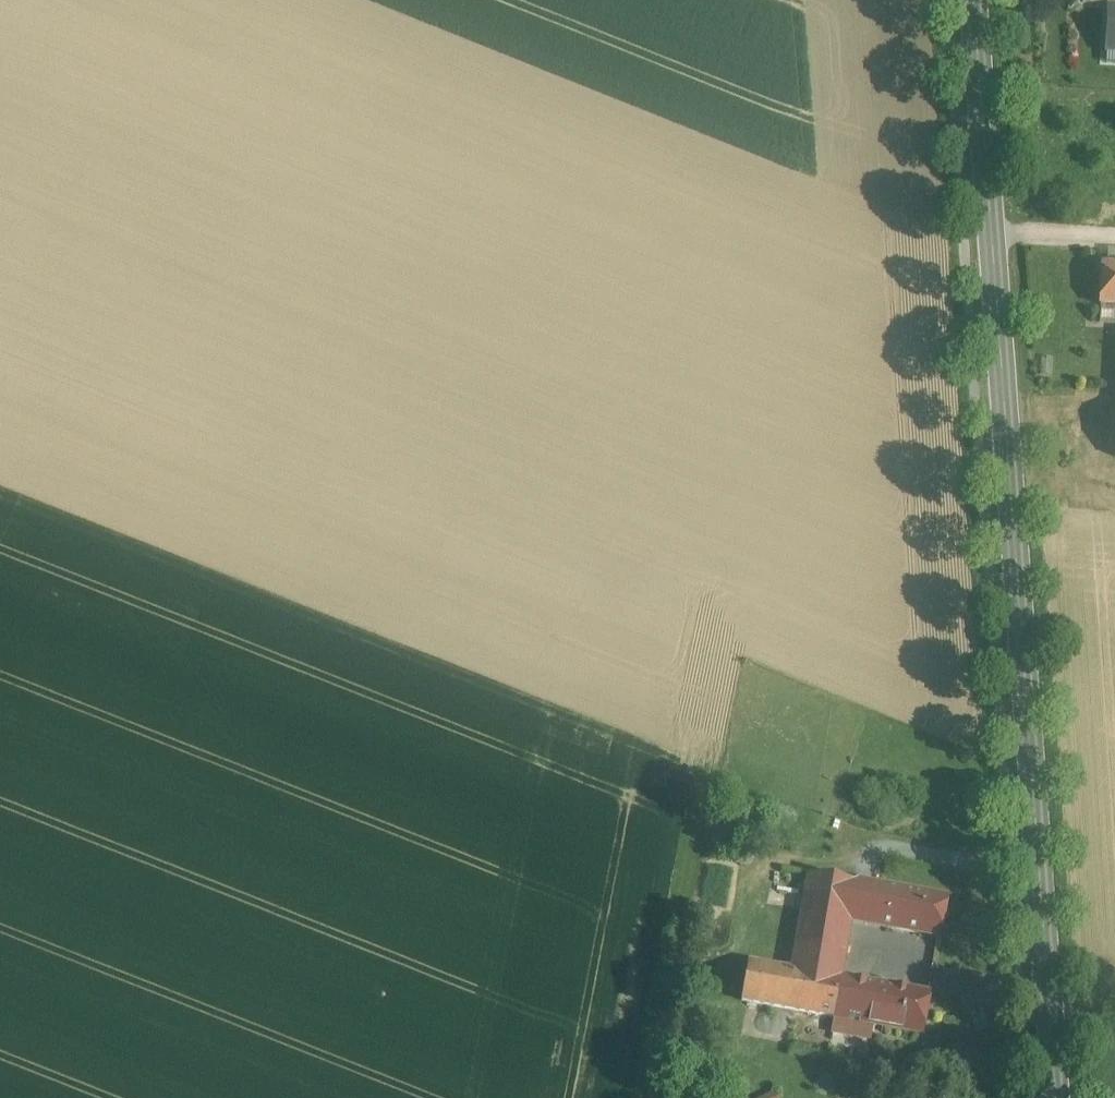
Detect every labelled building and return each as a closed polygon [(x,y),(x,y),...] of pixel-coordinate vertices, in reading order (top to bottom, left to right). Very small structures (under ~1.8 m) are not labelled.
[(1099,7),(1098,40),(1114,40),(1114,7),(1099,7)] [(1099,263),(1097,302),(1114,303),(1114,263),(1099,263)] [(945,900),(809,874),(789,966),(838,976),(849,919),(938,936),(945,900)] [(789,966),(748,958),(740,1001),(884,1028),(892,986),(838,976),(789,966)] [(930,993),(892,986),(884,1028),(922,1035),(930,993)]
